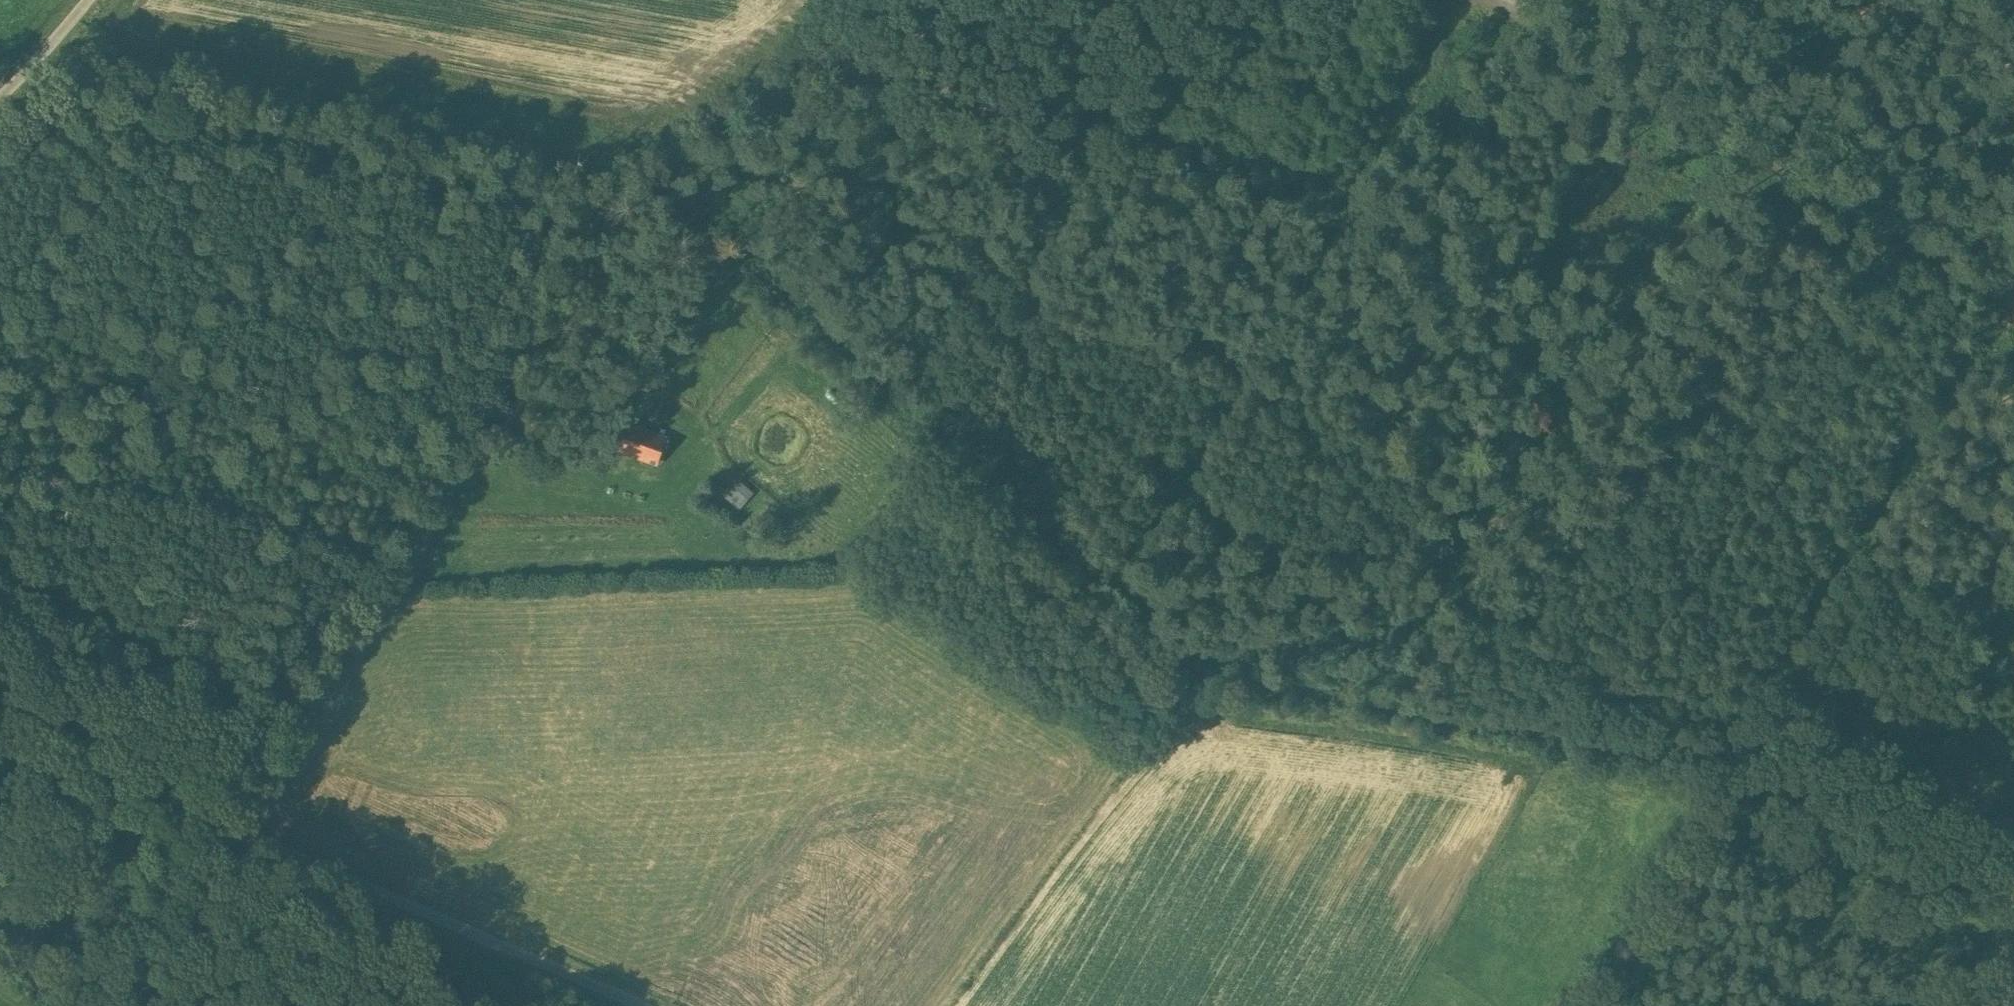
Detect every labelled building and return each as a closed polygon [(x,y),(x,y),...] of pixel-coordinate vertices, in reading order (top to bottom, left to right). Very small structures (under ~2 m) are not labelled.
[(664,439),(631,426),(623,450),(656,462),(664,439)] [(753,491),(741,480),(727,496),(739,507),(753,491)]
